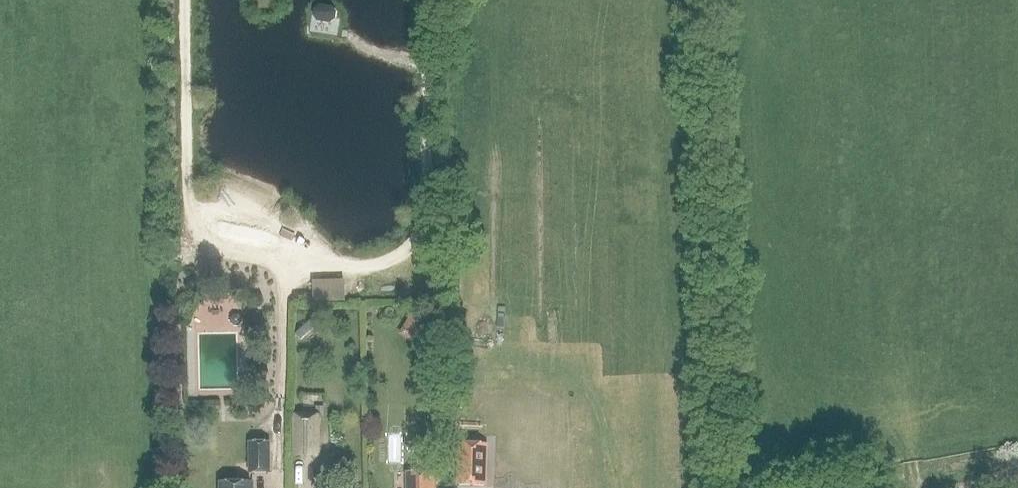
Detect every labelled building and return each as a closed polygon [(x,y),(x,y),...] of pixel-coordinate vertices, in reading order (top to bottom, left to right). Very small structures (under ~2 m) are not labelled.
[(314,14),(317,19),(329,21),(334,18),(335,12),(331,6),(320,4),(315,8),(314,14)] [(345,299),(345,277),(314,277),(313,298),(345,299)] [(414,314),(399,329),(416,346),(431,331),(414,314)] [(319,455),(320,415),(296,415),(296,455),(319,455)] [(459,426),(458,443),(480,444),(480,427),(459,426)] [(247,473),(267,472),(267,442),(247,442),(247,473)] [(458,443),(457,485),(486,486),(487,444),(480,444),(458,443)] [(435,471),(406,471),(406,487),(435,487),(435,471)]
